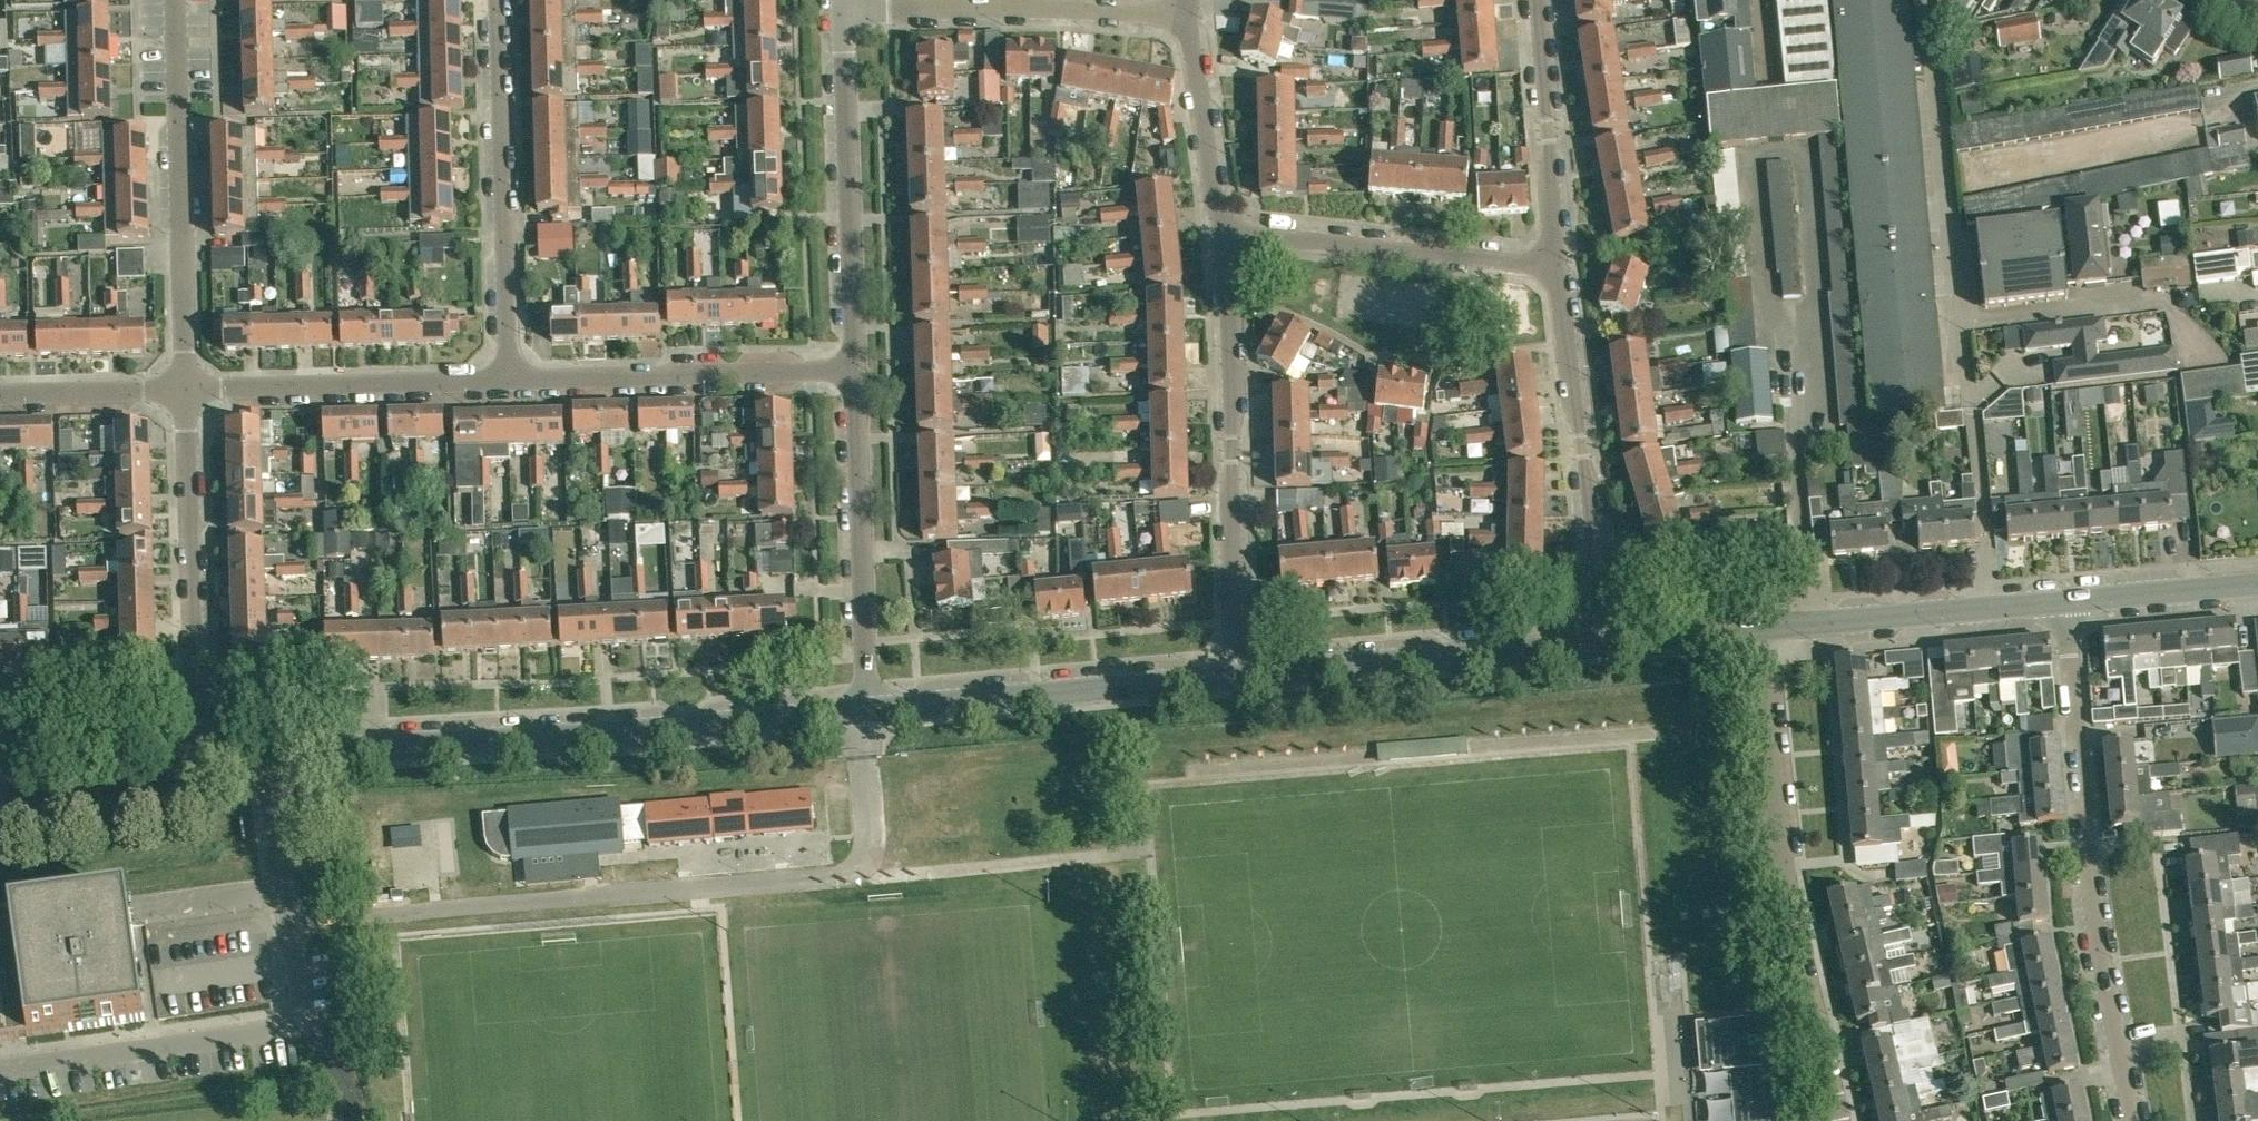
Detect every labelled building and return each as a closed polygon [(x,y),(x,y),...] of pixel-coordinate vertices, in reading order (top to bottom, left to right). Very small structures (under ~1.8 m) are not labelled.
[(588,12),(575,13),(574,0),(531,0),(532,19),(575,18),(575,24),(589,23),(588,12)] [(639,17),(651,17),(650,0),(638,0),(639,17)] [(727,16),(718,16),(718,27),(732,27),(732,21),(775,20),(775,0),(726,0),(727,16)] [(1493,0),(1480,0),(1459,1),(1461,25),(1495,22),(1493,0)] [(1579,23),(1613,20),(1611,3),(1621,3),(1621,0),(1577,0),(1579,23)] [(1786,94),(1756,97),(1746,2),(1696,7),(1711,146),(1818,137),(1840,135),(1833,65),(1827,0),(1776,0),(1786,94)] [(1935,302),(1911,43),(1909,22),(1908,22),(1906,0),(1827,0),(1833,65),(1839,64),(1862,309),(1935,302)] [(1973,2),(1970,0),(1953,0),(1948,8),(1967,20),(1977,5),(1973,2)] [(1988,13),(1995,3),(1992,0),(1988,0),(1982,8),(1988,13)] [(2000,7),(2006,11),(2009,12),(2010,10),(2017,0),(2005,0),(2005,1),(2004,2),(2000,7)] [(2116,15),(2100,40),(2125,57),(2129,51),(2135,43),(2162,1),(2160,0),(2124,0),(2115,14),(2116,15)] [(2162,1),(2135,43),(2129,51),(2152,66),(2165,47),(2175,54),(2196,24),(2193,18),(2178,8),(2172,4),(2169,5),(2162,1)] [(393,25),(393,31),(460,30),(460,2),(430,3),(419,3),(420,24),(393,25)] [(1355,21),(1356,7),(1290,2),(1289,16),(1355,21)] [(1445,2),(1417,4),(1418,12),(1446,10),(1445,2)] [(357,28),(380,27),(384,27),(383,4),(357,5),(357,28)] [(272,7),(242,8),(243,34),(273,33),(286,33),(314,32),(314,27),(286,28),(286,23),(272,23),(272,9),(272,7)] [(1293,20),(1287,19),(1254,10),(1248,34),(1281,42),(1295,46),(1299,31),(1291,29),(1293,20)] [(612,12),(588,12),(589,23),(603,23),(603,18),(612,17),(612,12)] [(686,12),(669,12),(670,23),(686,23),(686,12)] [(38,42),(110,39),(109,13),(65,14),(66,35),(38,36),(38,42)] [(1946,15),(1939,15),(1940,30),(1967,27),(1946,15)] [(704,28),(718,27),(718,16),(704,16),(704,28)] [(1999,50),(2013,48),(2041,42),(2036,16),(1994,24),(1999,50)] [(575,18),(532,19),(532,45),(576,44),(575,24),(575,18)] [(1688,19),(1674,21),(1676,47),(1690,46),(1688,19)] [(776,46),(775,20),(732,21),(732,27),(732,47),(776,46)] [(1497,47),(1495,22),(1461,25),(1463,50),(1497,47)] [(671,24),(657,24),(657,38),(671,38),(671,24)] [(461,55),(460,30),(393,31),(393,38),(420,37),(421,56),(461,55)] [(1000,71),(1000,31),(985,32),(985,72),(1000,71)] [(1613,31),(1579,37),(1583,60),(1617,55),(1627,53),(1626,47),(1626,45),(1615,46),(1613,31)] [(314,40),(314,39),(314,32),(286,33),(287,42),(293,41),(314,40)] [(973,44),(973,32),(959,33),(959,44),(973,44)] [(243,34),(244,61),(274,60),(273,48),(273,33),(243,34)] [(1275,65),(1281,42),(1248,34),(1242,56),(1275,65)] [(110,65),(110,39),(38,42),(38,53),(47,52),(48,68),(67,67),(110,65)] [(1654,42),(1626,47),(1627,53),(1655,49),(1654,42)] [(1029,82),(1030,44),(1006,43),(1006,48),(1001,48),(1001,56),(1006,56),(1006,82),(1029,82)] [(1422,45),(1422,51),(1451,49),(1451,43),(1422,45)] [(532,45),(533,71),(576,70),(577,75),(590,75),(590,64),(576,64),(576,44),(532,45)] [(1054,44),(1030,44),(1029,82),(1040,82),(1040,87),(1053,87),(1054,56),(1054,44)] [(777,71),(776,46),(732,47),(733,67),(719,68),(720,79),(728,79),(734,78),(733,73),(777,71)] [(1497,47),(1463,50),(1465,73),(1499,71),(1497,47)] [(919,73),(953,72),(952,48),(918,49),(919,73)] [(1451,49),(1422,51),(1423,58),(1452,55),(1451,49)] [(1627,53),(1628,62),(1656,57),(1655,49),(1627,53)] [(8,52),(8,55),(9,69),(21,68),(21,52),(8,52)] [(395,82),(462,80),(461,55),(421,56),(421,74),(395,75),(395,82)] [(1062,89),(1089,94),(1095,61),(1068,55),(1062,89)] [(1617,55),(1583,60),(1587,83),(1621,78),(1618,64),(1617,55)] [(2248,55),(2218,60),(2221,79),(2251,74),(2248,55)] [(0,58),(0,72),(8,72),(8,58),(0,58)] [(1366,58),(1354,58),(1354,70),(1365,70),(1366,58)] [(245,87),(274,86),(316,85),(316,79),(288,79),(288,75),(274,75),(274,60),(244,61),(245,87)] [(638,69),(652,69),(652,60),(636,61),(636,69),(638,69)] [(1122,66),(1095,61),(1089,94),(1108,98),(1116,99),(1122,66)] [(590,64),(590,75),(604,75),(604,63),(590,64)] [(111,91),(110,65),(67,67),(67,87),(44,87),(40,87),(40,93),(111,91)] [(1143,104),(1149,71),(1122,66),(1116,99),(1143,104)] [(1978,66),(1952,70),(1955,92),(1981,88),(1978,66)] [(1310,67),(1281,67),(1281,80),(1310,80),(1310,67)] [(706,79),(720,79),(719,68),(705,68),(706,79)] [(351,69),(342,69),(342,84),(351,84),(351,69)] [(652,69),(638,69),(639,95),(653,95),(652,69)] [(576,70),(533,71),(534,97),(577,96),(577,75),(576,70)] [(734,99),(778,98),(777,71),(733,73),(734,78),(734,99)] [(1165,74),(1149,71),(1143,104),(1170,109),(1176,76),(1165,74)] [(933,96),(953,96),(953,72),(919,73),(920,96),(923,96),(923,98),(933,98),(933,96)] [(1621,78),(1587,83),(1591,107),(1625,101),(1621,78)] [(462,105),(462,80),(395,82),(395,88),(422,88),(422,106),(433,106),(462,105)] [(1293,84),(1259,85),(1260,112),(1294,111),(1293,84)] [(1325,84),(1306,84),(1307,97),(1325,97),(1325,84)] [(324,85),(316,85),(274,86),(245,87),(246,113),(275,112),(275,97),(291,96),(291,92),(316,91),(325,91),(324,85)] [(2196,86),(2178,89),(2182,114),(2200,111),(2196,86)] [(2164,118),(2182,114),(2178,89),(2159,92),(2164,118)] [(68,118),(112,117),(111,91),(40,93),(40,99),(68,99),(68,118)] [(1661,91),(1633,95),(1634,101),(1662,97),(1661,91)] [(1014,92),(1001,92),(1001,105),(1014,106),(1014,92)] [(2159,92),(2139,95),(2140,97),(2144,120),(2146,120),(2147,121),(2164,118),(2159,92)] [(1982,93),(1959,97),(1962,118),(1985,114),(1982,93)] [(1662,97),(1663,104),(1673,102),(1672,95),(1662,97)] [(2139,95),(2125,98),(2129,123),(2144,120),(2140,97),(2139,95)] [(1663,104),(1662,97),(1634,101),(1635,108),(1663,104)] [(2117,125),(2129,123),(2125,98),(2113,99),(2117,125)] [(2107,126),(2117,125),(2113,99),(2102,101),(2107,126)] [(1591,107),(1596,132),(1629,126),(1625,101),(1591,107)] [(2107,126),(2102,101),(2091,103),(2095,128),(2107,126)] [(649,103),(628,103),(629,133),(650,132),(649,103)] [(2086,130),(2095,128),(2091,103),(2082,105),(2086,130)] [(592,137),(592,126),(578,126),(577,105),(534,106),(535,133),(578,132),(578,137),(592,137)] [(2075,132),(2086,130),(2082,105),(2070,107),(2075,132)] [(1054,106),(1051,120),(1065,123),(1067,109),(1054,106)] [(722,130),(722,141),(736,140),(735,135),(779,133),(778,107),(735,108),(735,129),(722,130)] [(2075,132),(2070,107),(2059,109),(2063,134),(2075,132)] [(2051,136),(2063,134),(2059,109),(2047,111),(2051,136)] [(1295,140),(1294,111),(1260,112),(1261,141),(1295,140)] [(2051,136),(2047,111),(2035,113),(2040,138),(2051,136)] [(956,125),(943,126),(943,113),(908,114),(909,139),(943,138),(955,138),(954,130),(956,130),(956,125)] [(2028,140),(2040,138),(2035,113),(2024,115),(2028,140)] [(1107,114),(1104,128),(1118,131),(1120,116),(1107,114)] [(2014,116),(2016,142),(2028,140),(2024,115),(2014,116)] [(382,144),(451,142),(450,116),(410,117),(410,136),(382,137),(382,144)] [(2008,143),(2016,142),(2014,116),(2003,118),(2008,143)] [(2003,118),(1993,120),(1998,145),(2008,143),(2003,118)] [(1051,120),(1049,134),(1062,137),(1065,123),(1051,120)] [(1985,148),(1998,145),(1993,120),(1981,122),(1985,148)] [(1397,151),(1400,122),(1392,121),(1390,150),(1397,151)] [(1164,142),(1175,140),(1172,122),(1161,124),(1164,142)] [(1394,194),(1418,196),(1421,162),(1422,151),(1404,150),(1405,122),(1400,122),(1397,151),(1396,161),(1394,194)] [(1981,122),(1965,125),(1970,150),(1985,148),(1981,122)] [(75,161),(147,159),(146,132),(132,132),(132,125),(116,125),(116,133),(102,133),(103,155),(75,155),(75,161)] [(982,126),(982,129),(982,137),(1002,137),(1002,125),(982,126)] [(1438,154),(1445,154),(1447,125),(1440,125),(1438,154)] [(1447,125),(1445,154),(1452,155),(1453,126),(1447,125)] [(1958,152),(1970,150),(1965,125),(1954,127),(1958,152)] [(592,126),(592,137),(606,137),(606,126),(592,126)] [(2211,163),(2234,158),(2228,129),(2227,126),(2204,131),(2208,150),(2211,163)] [(2242,126),(2228,129),(2234,158),(2248,155),(2242,126)] [(36,127),(20,127),(20,133),(21,161),(37,160),(36,127)] [(1104,128),(1100,149),(1114,151),(1118,131),(1104,128)] [(255,129),(213,130),(213,157),(243,157),(300,156),(300,152),(284,153),(284,148),(256,149),(255,129)] [(983,143),(982,137),(982,129),(968,130),(969,143),(983,143)] [(708,141),(722,141),(722,130),(708,130),(708,141)] [(969,143),(968,130),(956,130),(954,130),(955,138),(955,144),(969,143)] [(579,157),(578,137),(578,132),(535,133),(536,159),(579,157)] [(1307,133),(1308,140),(1343,138),(1343,132),(1307,133)] [(736,161),(780,159),(779,133),(735,135),(736,140),(736,161)] [(1841,147),(1840,135),(1818,137),(1819,149),(1841,147)] [(943,138),(909,139),(910,163),(944,162),(944,151),(955,150),(955,144),(955,138),(943,138)] [(1343,138),(1308,140),(1308,147),(1344,145),(1343,138)] [(1603,170),(1636,163),(1631,139),(1598,146),(1603,170)] [(1296,167),(1295,140),(1261,141),(1262,168),(1296,167)] [(452,168),(451,142),(382,144),(383,151),(411,150),(411,170),(452,168)] [(1820,162),(1842,159),(1841,147),(1819,149),(1820,162)] [(1172,148),(1157,149),(1158,157),(1160,157),(1161,171),(1178,169),(1177,159),(1173,159),(1172,148)] [(1679,149),(1644,156),(1645,163),(1673,157),(1680,155),(1679,149)] [(2208,150),(2196,152),(2201,177),(2213,175),(2211,163),(2208,150)] [(1517,167),(1529,165),(1527,151),(1516,152),(1517,167)] [(1711,153),(1713,168),(1735,166),(1734,151),(1711,153)] [(2196,152),(2184,155),(2189,179),(2201,177),(2196,152)] [(1474,154),(1473,168),(1486,170),(1488,155),(1474,154)] [(2184,155),(2172,157),(2177,182),(2189,179),(2184,155)] [(300,162),(300,156),(243,157),(213,157),(214,183),(244,182),(257,182),(256,162),(285,161),(285,163),(300,162)] [(536,159),(536,185),(580,183),(579,178),(579,157),(536,159)] [(1674,163),(1673,157),(1645,163),(1646,168),(1674,163)] [(2160,160),(2165,184),(2177,182),(2172,157),(2160,160)] [(0,159),(0,172),(8,172),(8,159),(0,159)] [(148,185),(147,159),(75,161),(75,167),(103,166),(104,186),(148,185)] [(780,159),(736,161),(723,161),(723,177),(715,177),(715,182),(723,181),(737,181),(737,186),(781,185),(780,159)] [(1033,159),(1012,160),(1012,171),(1032,171),(1032,183),(1055,183),(1055,161),(1033,161),(1033,159)] [(1370,193),(1394,194),(1396,161),(1390,160),(1386,160),(1372,159),(1370,193)] [(1843,171),(1842,159),(1820,162),(1821,174),(1843,171)] [(1767,176),(1789,174),(1788,160),(1765,163),(1767,176)] [(2160,160),(2148,162),(2153,187),(2165,184),(2160,160)] [(955,175),(944,176),(944,162),(910,163),(910,187),(945,185),(955,185),(955,180),(955,175)] [(1445,164),(1421,162),(1418,196),(1443,198),(1445,164)] [(2136,164),(2141,189),(2153,187),(2148,162),(2136,164)] [(34,163),(20,164),(21,188),(35,187),(34,163)] [(679,163),(671,164),(657,164),(658,190),(680,189),(679,163)] [(1640,187),(1636,163),(1603,170),(1607,193),(1640,187)] [(1445,164),(1443,198),(1467,200),(1469,166),(1445,164)] [(2136,164),(2124,167),(2129,192),(2141,189),(2136,164)] [(1713,168),(1714,181),(1737,179),(1735,166),(1713,168)] [(1262,168),(1263,195),(1296,194),(1296,167),(1262,168)] [(2124,167),(2112,169),(2117,194),(2129,192),(2124,167)] [(453,194),(452,168),(411,170),(412,189),(384,190),(384,197),(453,194)] [(2105,196),(2117,194),(2112,169),(2100,172),(2105,196)] [(1823,185),(1844,182),(1843,171),(1821,174),(1823,185)] [(2100,172),(2088,174),(2093,199),(2105,196),(2100,172)] [(1791,186),(1789,174),(1767,176),(1768,188),(1791,186)] [(2088,174),(2076,177),(2081,201),(2093,199),(2088,174)] [(592,177),(579,178),(580,183),(536,185),(537,211),(551,211),(551,218),(567,218),(567,210),(580,210),(580,189),(593,188),(592,177)] [(592,177),(593,188),(607,188),(607,185),(607,184),(624,184),(624,177),(607,177),(592,177)] [(2076,177),(2064,179),(2069,204),(2081,201),(2076,177)] [(1526,178),(1502,179),(1504,213),(1528,212),(1526,178)] [(955,185),(955,191),(969,190),(969,179),(955,180),(955,185)] [(969,179),(969,190),(984,190),(983,179),(969,179)] [(1502,179),(1477,181),(1479,215),(1504,213),(1502,179)] [(1737,179),(1714,181),(1715,193),(1738,191),(1737,179)] [(2064,179),(2052,181),(2057,206),(2069,204),(2064,179)] [(723,181),(715,182),(709,182),(710,193),(724,192),(723,181)] [(782,212),(781,185),(737,186),(737,181),(723,181),(724,192),(737,192),(738,213),(752,213),(752,220),(768,219),(767,212),(782,212)] [(2057,206),(2052,181),(2040,184),(2045,209),(2057,206)] [(257,182),(244,182),(214,183),(215,209),(245,210),(261,209),(286,209),(285,201),(257,202),(257,182)] [(1846,195),(1844,182),(1823,185),(1824,198),(1846,195)] [(1309,184),(1310,195),(1328,194),(1327,184),(1309,184)] [(2040,184),(2028,186),(2033,211),(2045,209),(2040,184)] [(148,211),(148,185),(104,186),(104,205),(76,206),(76,213),(148,211)] [(648,186),(607,185),(607,188),(607,196),(648,197),(648,186)] [(910,187),(911,211),(946,210),(945,185),(910,187)] [(1139,212),(1174,208),(1171,185),(1136,189),(1139,212)] [(1792,198),(1791,186),(1768,188),(1769,200),(1792,198)] [(2016,189),(2021,213),(2033,211),(2028,186),(2016,189)] [(1645,210),(1640,187),(1607,193),(1612,217),(1645,210)] [(2016,189),(2004,191),(2009,216),(2021,213),(2016,189)] [(676,204),(677,191),(661,190),(661,202),(661,204),(676,204)] [(1739,203),(1738,191),(1715,193),(1716,205),(1739,203)] [(1997,218),(2009,216),(2004,191),(1992,193),(1997,218)] [(0,193),(0,207),(16,206),(16,193),(0,193)] [(1992,193),(1980,196),(1985,221),(1997,218),(1992,193)] [(453,194),(384,197),(384,204),(412,203),(413,229),(440,228),(440,221),(454,221),(453,194)] [(2135,194),(2117,198),(2121,215),(2138,212),(2135,194)] [(1079,195),(1060,196),(1061,210),(1080,208),(1079,195)] [(1847,207),(1846,195),(1824,198),(1825,210),(1847,207)] [(1652,202),(1654,209),(1683,203),(1681,196),(1652,202)] [(1980,196),(1971,198),(1976,222),(1985,221),(1980,196)] [(1769,200),(1770,212),(1793,210),(1792,198),(1769,200)] [(1976,222),(1971,198),(1963,199),(1968,224),(1976,222)] [(35,203),(22,204),(23,214),(35,213),(35,203)] [(1684,210),(1683,203),(1654,209),(1655,215),(1684,210)] [(1716,205),(1717,218),(1740,216),(1739,203),(1716,205)] [(2067,208),(2069,219),(2076,285),(2077,286),(2106,282),(2105,271),(2111,270),(2106,231),(2100,232),(2097,205),(2067,208)] [(1131,206),(1118,207),(1120,221),(1133,219),(1131,206)] [(1105,209),(1106,215),(1107,222),(1120,221),(1118,207),(1105,209)] [(1847,207),(1825,210),(1826,223),(1848,220),(1847,207)] [(1176,234),(1174,208),(1139,212),(1142,238),(1176,234)] [(245,210),(215,209),(216,235),(242,235),(242,247),(278,247),(278,233),(258,234),(258,214),(286,213),(286,209),(261,209),(245,210)] [(614,210),(592,211),(592,224),(615,223),(614,210)] [(1645,210),(1612,217),(1617,241),(1650,235),(1645,210)] [(1794,222),(1793,210),(1770,212),(1772,225),(1794,222)] [(149,236),(148,211),(76,213),(76,219),(105,218),(105,238),(116,238),(149,236)] [(67,213),(32,214),(33,247),(43,247),(43,223),(67,222),(67,217),(67,213)] [(1049,216),(1022,217),(1023,244),(1050,243),(1049,216)] [(1717,218),(1719,230),(1741,228),(1740,216),(1717,218)] [(2076,285),(2069,219),(2060,220),(2059,218),(1976,227),(1981,272),(1980,272),(1980,274),(1981,274),(1985,308),(2068,299),(2067,286),(2076,285)] [(1849,232),(1848,220),(1826,223),(1827,235),(1849,232)] [(1796,235),(1794,222),(1772,225),(1773,237),(1796,235)] [(956,233),(947,233),(946,223),(912,224),(913,246),(957,246),(957,239),(956,233)] [(539,226),(540,240),(540,242),(540,250),(560,249),(561,260),(574,260),(572,225),(539,226)] [(777,228),(754,229),(755,252),(778,251),(777,228)] [(1720,242),(1742,240),(1741,228),(1719,230),(1720,242)] [(1071,229),(1054,229),(1054,243),(1071,243),(1071,229)] [(1850,245),(1849,232),(1827,235),(1829,248),(1850,245)] [(2253,232),(2236,234),(2238,250),(2255,248),(2253,232)] [(1179,258),(1176,234),(1142,238),(1145,262),(1179,258)] [(1796,235),(1773,237),(1774,249),(1797,247),(1796,235)] [(2185,236),(2160,238),(2162,257),(2187,255),(2185,236)] [(454,237),(422,238),(423,252),(454,251),(454,237)] [(106,252),(105,238),(78,239),(78,252),(106,252)] [(957,239),(957,246),(957,252),(970,252),(970,239),(957,239)] [(970,239),(970,252),(983,252),(983,239),(970,239)] [(1720,242),(1721,254),(1743,252),(1742,240),(1720,242)] [(1627,247),(1630,258),(1644,256),(1641,244),(1627,247)] [(1830,259),(1851,257),(1850,245),(1829,248),(1830,259)] [(957,254),(957,252),(957,246),(913,246),(913,269),(948,268),(947,255),(957,254)] [(1798,259),(1797,247),(1774,249),(1775,261),(1798,259)] [(212,251),(212,272),(232,272),(232,268),(245,268),(245,250),(212,251)] [(145,278),(144,251),(117,251),(118,279),(145,278)] [(685,252),(686,266),(700,266),(699,251),(685,252)] [(1722,267),(1745,265),(1743,252),(1721,254),(1722,267)] [(2234,252),(2194,257),(2196,284),(2237,279),(2236,271),(2234,253),(2234,252)] [(2248,252),(2234,253),(2236,271),(2250,269),(2248,252)] [(1137,256),(1125,257),(1126,270),(1138,269),(1137,256)] [(1113,258),(1114,265),(1114,272),(1126,270),(1125,257),(1113,258)] [(1853,270),(1851,257),(1830,259),(1831,273),(1853,270)] [(2142,290),(2177,286),(2190,285),(2187,257),(2158,261),(2140,262),(2142,290)] [(1182,282),(1179,258),(1145,262),(1147,286),(1182,282)] [(57,259),(58,282),(69,281),(68,259),(57,259)] [(1776,272),(1781,272),(1799,270),(1798,259),(1775,261),(1776,272)] [(1621,261),(1620,263),(1617,262),(1609,284),(1641,296),(1649,273),(1629,266),(1630,264),(1621,261)] [(749,265),(735,265),(735,280),(749,280),(749,265)] [(1722,267),(1723,281),(1746,279),(1745,265),(1722,267)] [(623,266),(624,281),(637,280),(637,266),(623,266)] [(700,266),(686,266),(687,281),(701,281),(701,279),(700,266)] [(1082,267),(1063,268),(1063,287),(1083,287),(1082,267)] [(949,294),(948,268),(913,269),(914,296),(949,294)] [(1801,284),(1799,270),(1781,272),(1782,285),(1801,284)] [(1853,280),(1853,270),(1831,273),(1832,282),(1853,280)] [(359,273),(360,288),(374,287),(373,273),(359,273)] [(296,275),(296,289),(310,288),(310,274),(296,275)] [(1723,281),(1724,293),(1751,291),(1750,279),(1746,279),(1723,281)] [(637,280),(624,281),(624,295),(638,294),(637,280)] [(1832,282),(1833,295),(1855,292),(1853,280),(1832,282)] [(56,282),(56,296),(70,296),(70,281),(69,281),(58,282),(56,282)] [(577,281),(577,291),(577,296),(589,296),(588,281),(577,281)] [(724,325),(751,325),(751,293),(733,293),(733,281),(723,281),(723,299),(724,325)] [(785,312),(784,298),(764,298),(764,292),(762,292),(761,281),(750,281),(751,293),(751,325),(777,324),(776,312),(785,312)] [(1633,319),(1641,296),(1609,284),(1602,308),(1604,309),(1604,310),(1613,313),(1633,319)] [(1801,284),(1782,285),(1783,297),(1802,296),(1801,284)] [(423,286),(408,286),(408,301),(423,301),(423,286)] [(973,300),(987,300),(986,286),(972,287),(973,300)] [(374,287),(360,288),(360,302),(374,302),(374,287)] [(958,287),(959,301),(973,300),(972,287),(958,287)] [(310,288),(296,289),(297,303),(311,302),(310,288)] [(262,291),(249,291),(249,305),(262,305),(262,291)] [(578,341),(578,309),(577,296),(577,291),(564,291),(564,308),(564,314),(541,315),(541,330),(551,329),(551,342),(578,341)] [(1752,303),(1751,291),(1724,293),(1726,305),(1752,303)] [(248,292),(238,292),(239,305),(248,304),(248,292)] [(1856,306),(1855,292),(1833,295),(1828,295),(1830,309),(1856,306)] [(707,293),(696,294),(697,326),(724,325),(723,299),(707,300),(707,293)] [(1150,319),(1183,318),(1182,293),(1149,295),(1150,319)] [(106,308),(116,308),(116,294),(105,294),(106,308)] [(130,326),(130,321),(130,315),(127,315),(127,294),(116,294),(116,308),(117,322),(119,354),(146,353),(145,341),(156,341),(156,326),(130,326)] [(667,327),(697,326),(696,294),(682,294),(682,300),(667,301),(667,327)] [(949,294),(914,296),(915,319),(949,318),(949,294)] [(70,296),(56,296),(56,311),(71,310),(70,296)] [(1946,413),(1935,302),(1862,309),(1872,420),(1946,413)] [(1726,305),(1727,318),(1753,315),(1752,303),(1726,305)] [(606,340),(631,339),(630,306),(617,307),(618,312),(604,313),(606,340)] [(643,306),(630,306),(631,339),(659,338),(658,311),(643,311),(643,306)] [(1856,306),(1830,309),(1831,322),(1857,319),(1856,306)] [(578,341),(606,340),(604,313),(590,313),(590,308),(578,309),(578,341)] [(1143,310),(1130,311),(1130,325),(1144,325),(1143,310)] [(263,317),(250,318),(252,350),(278,349),(277,322),(277,311),(263,311),(263,317)] [(1117,311),(1117,320),(1117,326),(1130,325),(1130,311),(1117,311)] [(434,312),(421,313),(422,345),(449,345),(449,332),(458,332),(458,317),(434,318),(434,312)] [(422,345),(421,313),(408,313),(408,318),(394,319),(395,346),(422,345)] [(341,348),(368,347),(368,314),(356,314),(356,320),(340,320),(341,348)] [(380,314),(368,314),(368,347),(395,346),(394,319),(380,319),(380,314)] [(1728,330),(1755,328),(1753,315),(1727,318),(1728,330)] [(305,349),(304,316),(291,316),(291,322),(277,322),(278,349),(305,349)] [(304,316),(305,349),(332,348),(331,320),(317,321),(316,316),(304,316)] [(1310,333),(1280,317),(1269,338),(1300,354),(1310,333)] [(224,351),(252,350),(250,318),(238,318),(238,323),(213,324),(213,339),(224,339),(224,351)] [(1183,342),(1183,318),(1150,319),(1150,343),(1183,342)] [(1858,333),(1857,319),(1831,322),(1832,335),(1858,333)] [(2055,362),(2057,375),(2058,385),(2175,371),(2173,351),(2097,360),(2095,344),(2105,342),(2102,320),(2023,329),(2026,352),(2074,346),(2075,360),(2055,362)] [(91,322),(91,328),(92,355),(119,354),(117,322),(91,322)] [(37,356),(64,355),(64,323),(37,324),(37,356)] [(77,323),(64,323),(64,355),(92,355),(91,328),(77,328),(77,323)] [(0,325),(0,328),(2,358),(29,357),(28,330),(13,330),(13,325),(0,325)] [(1728,330),(1729,342),(1756,340),(1755,328),(1728,330)] [(1615,331),(1617,342),(1631,340),(1631,338),(1629,329),(1615,331)] [(916,356),(951,354),(950,330),(915,331),(916,356)] [(2244,333),(2246,350),(2257,349),(2257,334),(2257,331),(2244,333)] [(1322,333),(1318,340),(1315,344),(1328,352),(1330,347),(1334,341),(1322,333)] [(1860,346),(1858,333),(1832,335),(1834,348),(1860,346)] [(1300,354),(1269,338),(1258,360),(1288,375),(1300,354)] [(1757,351),(1756,340),(1729,342),(1730,353),(1757,351)] [(1184,366),(1183,342),(1150,343),(1151,367),(1184,366)] [(1860,346),(1834,348),(1835,361),(1861,358),(1860,346)] [(975,348),(975,359),(989,358),(988,347),(975,348)] [(1611,352),(1615,376),(1648,371),(1645,347),(1611,352)] [(961,349),(962,354),(962,359),(975,359),(975,348),(961,349)] [(917,380),(952,379),(951,360),(962,359),(962,354),(951,354),(916,356),(917,380)] [(1767,354),(1731,357),(1737,425),(1773,422),(1767,354)] [(2242,368),(2246,396),(2257,395),(2257,355),(2241,357),(2242,368)] [(1862,372),(1861,358),(1835,361),(1836,375),(1862,372)] [(1657,370),(1686,366),(1685,359),(1656,362),(1657,370)] [(1534,382),(1531,360),(1497,364),(1497,366),(1500,386),(1534,382)] [(1125,361),(1110,362),(1111,376),(1125,375),(1125,361)] [(1139,361),(1125,361),(1125,375),(1140,374),(1139,361)] [(1721,384),(1726,383),(1730,383),(1728,365),(1702,367),(1704,386),(1721,384)] [(1184,366),(1151,367),(1152,391),(1185,390),(1184,366)] [(1687,374),(1686,366),(1657,370),(1658,378),(1687,374)] [(1367,386),(1367,385),(1367,372),(1344,367),(1340,387),(1367,386)] [(2180,376),(2184,405),(2212,401),(2246,396),(2242,368),(2180,376)] [(1658,378),(1657,370),(1648,371),(1615,376),(1618,400),(1652,395),(1660,394),(1658,378)] [(1863,386),(1862,372),(1836,375),(1837,388),(1863,386)] [(1400,409),(1403,375),(1379,373),(1379,377),(1376,377),(1375,386),(1378,387),(1375,404),(1375,406),(1387,407),(1392,408),(1400,409)] [(1411,410),(1424,412),(1426,393),(1426,392),(1427,383),(1428,378),(1403,375),(1400,409),(1411,410)] [(917,380),(918,405),(963,403),(963,396),(973,396),(973,390),(952,391),(952,379),(917,380)] [(1317,379),(1317,391),(1335,391),(1335,379),(1317,379)] [(1484,382),(1474,383),(1475,397),(1488,395),(1489,395),(1488,388),(1487,381),(1484,382)] [(1502,399),(1503,411),(1537,406),(1534,382),(1500,386),(1488,388),(1489,395),(1488,395),(1489,401),(1502,399)] [(1462,398),(1475,397),(1474,383),(1460,385),(1462,398)] [(1368,400),(1367,386),(1358,386),(1347,386),(1347,400),(1347,404),(1347,411),(1367,410),(1366,400),(1368,400)] [(1837,388),(1839,401),(1865,399),(1863,386),(1837,388)] [(1275,388),(1276,413),(1310,412),(1309,387),(1275,388)] [(2118,388),(2104,390),(2106,407),(2120,405),(2118,388)] [(2040,390),(2026,392),(2027,404),(2041,403),(2040,390)] [(2078,392),(2063,392),(2067,440),(2082,439),(2078,392)] [(990,395),(977,396),(977,409),(990,409),(990,395)] [(1655,419),(1652,395),(1618,400),(1621,423),(1655,419)] [(963,403),(964,410),(977,409),(977,396),(973,396),(963,396),(963,403)] [(776,409),(776,397),(757,398),(759,436),(790,435),(789,408),(776,409)] [(1866,414),(1865,399),(1839,401),(1840,417),(1866,414)] [(1147,425),(1153,425),(1187,424),(1186,400),(1152,401),(1152,411),(1147,411),(1147,417),(1120,418),(1121,426),(1147,425)] [(655,407),(639,407),(639,434),(667,433),(666,401),(655,401),(655,407)] [(677,401),(666,401),(667,433),(694,432),(693,406),(677,407),(677,401)] [(2212,401),(2184,405),(2188,444),(2218,440),(2216,425),(2212,401)] [(574,436),(601,435),(600,403),(590,403),(590,409),(573,410),(574,436)] [(611,403),(600,403),(601,435),(628,434),(628,408),(611,408),(611,403)] [(963,403),(918,405),(919,429),(953,427),(953,413),(964,412),(964,410),(963,403)] [(1498,437),(1507,436),(1540,430),(1537,406),(1503,411),(1505,424),(1492,425),(1493,432),(1470,435),(1471,440),(1498,437)] [(416,440),(415,407),(404,408),(404,414),(388,415),(389,441),(416,440)] [(427,407),(415,407),(416,440),(443,439),(443,414),(427,414),(427,407)] [(1046,407),(1024,407),(1023,426),(1046,426),(1046,425),(1050,425),(1050,416),(1046,416),(1046,407)] [(1663,411),(1664,418),(1693,414),(1692,407),(1663,411)] [(323,443),(351,442),(350,409),(339,410),(339,416),(322,416),(323,443)] [(362,409),(350,409),(351,442),(378,441),(378,415),(362,415),(362,409)] [(1080,410),(1066,410),(1067,426),(1081,425),(1080,410)] [(228,424),(229,451),(260,450),(259,412),(245,412),(245,423),(228,424)] [(1319,418),(1319,412),(1310,412),(1276,413),(1276,437),(1310,436),(1310,419),(1319,418)] [(713,414),(702,415),(702,430),(714,430),(713,414)] [(1693,414),(1664,418),(1665,424),(1693,421),(1693,414)] [(1848,427),(1867,424),(1866,414),(1840,417),(1841,428),(1848,427)] [(130,415),(116,416),(117,452),(149,451),(148,426),(131,427),(130,415)] [(535,416),(536,447),(563,446),(562,415),(546,415),(535,416)] [(535,416),(508,417),(509,448),(536,447),(535,416)] [(508,417),(481,418),(482,449),(509,448),(508,417)] [(25,418),(14,419),(15,425),(0,425),(0,452),(27,451),(25,418)] [(36,418),(25,418),(27,451),(54,450),(53,423),(37,424),(36,418)] [(481,418),(454,419),(456,464),(476,463),(476,462),(482,462),(482,449),(481,418)] [(1658,443),(1655,419),(1621,423),(1625,448),(1658,443)] [(1372,435),(1373,435),(1380,436),(1382,421),(1368,420),(1366,434),(1367,434),(1372,435)] [(1891,420),(1867,424),(1848,427),(1848,430),(1852,468),(1852,469),(1865,468),(1866,481),(1879,480),(1881,504),(1856,507),(1860,555),(1888,552),(1885,525),(1902,523),(1891,420)] [(1187,448),(1187,424),(1153,425),(1154,449),(1187,448)] [(1416,440),(1417,440),(1426,441),(1430,441),(1431,427),(1418,425),(1416,440)] [(1544,454),(1540,430),(1507,436),(1498,437),(1471,440),(1471,446),(1494,443),(1495,449),(1508,447),(1510,458),(1544,454)] [(72,452),(72,447),(72,432),(59,432),(60,453),(72,452)] [(1782,434),(1756,435),(1759,460),(1785,458),(1782,434)] [(791,462),(790,435),(759,436),(760,463),(791,462)] [(1929,447),(1928,435),(1898,438),(1900,454),(1906,454),(1909,449),(1929,447)] [(746,436),(731,436),(732,450),(746,449),(746,436)] [(1311,460),(1310,436),(1276,437),(1277,461),(1311,460)] [(920,440),(921,465),(955,464),(967,464),(966,457),(966,454),(954,454),(954,439),(920,440)] [(2016,443),(2020,481),(2021,497),(1991,500),(1994,532),(2007,530),(2008,541),(2036,539),(2033,498),(2031,480),(2030,461),(2028,461),(2027,442),(2016,443)] [(2206,444),(2195,445),(2196,460),(2208,459),(2206,444)] [(2114,491),(2115,504),(2117,531),(2145,529),(2141,486),(2138,459),(2137,446),(2127,446),(2129,469),(2112,471),(2112,472),(2114,491)] [(660,447),(661,461),(675,461),(675,447),(660,447)] [(595,449),(595,463),(609,462),(609,448),(595,449)] [(1154,449),(1155,473),(1188,472),(1187,448),(1154,449)] [(289,449),(260,450),(229,451),(230,477),(261,476),(271,476),(270,461),(275,461),(275,462),(289,462),(289,449)] [(1676,466),(1674,449),(1658,451),(1626,461),(1633,485),(1676,472),(1676,466)] [(149,451),(117,452),(118,480),(149,479),(149,451)] [(313,451),(302,452),(302,461),(313,460),(313,451)] [(1050,453),(1036,453),(1036,462),(1050,462),(1050,453)] [(410,454),(411,469),(424,469),(424,454),(410,454)] [(105,455),(59,455),(59,467),(105,467),(105,455)] [(1336,466),(1336,455),(1322,455),(1322,466),(1336,466)] [(1336,455),(1336,466),(1350,466),(1350,455),(1336,455)] [(345,456),(345,471),(359,470),(358,456),(345,456)] [(980,470),(994,469),(993,456),(980,457),(980,470)] [(2168,457),(2169,470),(2159,484),(2141,486),(2145,529),(2173,526),(2171,497),(2188,495),(2186,456),(2168,457)] [(980,470),(980,457),(966,457),(967,464),(967,470),(980,470)] [(530,460),(530,474),(544,474),(544,460),(536,460),(530,460)] [(1311,460),(1277,461),(1277,485),(1311,485),(1311,460)] [(675,461),(661,461),(661,475),(676,475),(675,461)] [(2074,479),(2056,481),(2063,536),(2090,534),(2087,506),(2083,461),(2073,462),(2074,479)] [(490,462),(482,462),(476,462),(476,463),(477,477),(490,476),(490,462)] [(609,462),(595,463),(596,477),(610,477),(609,462)] [(792,490),(791,462),(760,463),(761,491),(792,490)] [(1369,472),(1369,462),(1358,462),(1358,473),(1369,472)] [(1690,464),(1691,475),(1705,473),(1703,462),(1690,464)] [(921,465),(921,489),(956,488),(955,464),(921,465)] [(1690,464),(1676,466),(1676,472),(1677,477),(1691,475),(1690,464)] [(2047,497),(2033,498),(2036,539),(2063,536),(2056,481),(2055,464),(2045,465),(2046,481),(2047,497)] [(20,465),(20,479),(34,479),(33,465),(20,465)] [(1399,465),(1375,467),(1376,486),(1400,484),(1399,465)] [(1141,466),(1128,467),(1128,481),(1142,480),(1142,473),(1142,466),(1141,466)] [(1114,481),(1128,481),(1128,467),(1114,467),(1114,481)] [(1494,481),(1494,485),(1494,491),(1543,492),(1543,468),(1510,468),(1509,482),(1494,481)] [(1845,528),(1830,529),(1832,557),(1860,555),(1856,507),(1854,488),(1853,480),(1852,469),(1852,468),(1844,469),(1846,488),(1838,489),(1840,511),(1843,511),(1845,528)] [(424,469),(411,469),(411,484),(425,484),(424,469)] [(359,470),(345,471),(345,486),(359,485),(359,470)] [(104,471),(87,471),(87,482),(104,482),(104,471)] [(1048,471),(1031,472),(1031,486),(1048,486),(1048,471)] [(1188,472),(1155,473),(1156,497),(1189,496),(1188,472)] [(1677,477),(1676,472),(1633,485),(1640,508),(1673,498),(1669,485),(1678,482),(1677,477)] [(2114,491),(2112,472),(2100,473),(2102,492),(2114,491)] [(545,489),(544,474),(530,474),(530,488),(545,489)] [(701,474),(701,490),(718,489),(717,474),(701,474)] [(1944,519),(1947,547),(1974,544),(1972,516),(1976,516),(1975,507),(1974,484),(1973,475),(1962,476),(1965,502),(1959,502),(1959,500),(1942,502),(1944,519)] [(262,503),(261,476),(230,477),(230,504),(262,503)] [(490,489),(490,476),(477,477),(477,490),(490,489)] [(34,479),(20,479),(21,493),(34,493),(34,479)] [(149,479),(118,480),(106,480),(106,499),(119,499),(119,508),(150,507),(149,479)] [(733,485),(718,485),(719,499),(733,498),(733,485)] [(747,485),(733,485),(733,498),(748,498),(747,485)] [(1472,491),(1472,498),(1486,498),(1486,485),(1472,485),(1472,491)] [(1543,492),(1494,491),(1494,485),(1486,485),(1486,498),(1493,498),(1492,503),(1496,503),(1509,503),(1509,516),(1543,516),(1543,492)] [(956,502),(956,488),(921,489),(922,514),(968,512),(967,506),(967,501),(956,502)] [(1903,534),(1917,533),(1917,536),(1919,549),(1947,547),(1944,519),(1942,502),(1941,488),(1930,489),(1931,502),(1900,505),(1903,534)] [(636,490),(606,491),(606,517),(609,517),(609,522),(624,522),(637,521),(636,490)] [(792,490),(761,491),(762,518),(793,517),(792,490)] [(1297,492),(1278,493),(1278,504),(1278,506),(1292,505),(1293,514),(1299,514),(1297,492)] [(289,497),(275,498),(275,509),(289,509),(289,497)] [(289,497),(289,509),(303,508),(303,497),(289,497)] [(414,498),(395,498),(396,527),(415,526),(414,498)] [(1647,531),(1680,521),(1673,498),(1640,508),(1647,531)] [(1827,545),(1826,532),(1825,519),(1822,519),(1819,499),(1809,500),(1814,547),(1827,545)] [(1167,526),(1188,524),(1190,524),(1188,501),(1159,502),(1160,527),(1167,526)] [(91,503),(77,504),(77,517),(92,516),(91,503)] [(106,503),(91,503),(92,516),(106,515),(106,503)] [(263,531),(262,503),(230,504),(231,532),(263,531)] [(2115,504),(2087,506),(2090,534),(2117,531),(2115,504)] [(967,506),(968,512),(968,519),(976,519),(982,518),(982,505),(967,506)] [(996,505),(982,505),(982,518),(996,518),(996,505)] [(1096,506),(1096,516),(1110,516),(1110,506),(1096,506)] [(120,536),(137,535),(151,535),(150,507),(119,508),(120,536)] [(528,508),(513,508),(513,523),(528,523),(528,508)] [(1703,509),(1705,522),(1718,521),(1717,508),(1703,509)] [(1050,509),(1037,510),(1037,534),(1050,534),(1050,509)] [(1354,523),(1354,509),(1341,510),(1342,524),(1354,523)] [(1697,523),(1705,522),(1703,509),(1690,510),(1690,517),(1691,524),(1697,523)] [(968,512),(922,514),(923,538),(957,537),(957,523),(977,522),(976,519),(968,519),(968,512)] [(1299,514),(1293,514),(1294,528),(1306,527),(1305,513),(1299,514)] [(348,516),(326,516),(327,556),(349,556),(348,516)] [(1496,534),(1495,540),(1508,540),(1542,541),(1543,516),(1509,516),(1508,529),(1491,528),(1491,533),(1496,534)] [(1687,544),(1683,532),(1698,527),(1697,523),(1691,524),(1690,517),(1680,521),(1647,531),(1654,554),(1687,544)] [(1383,529),(1391,528),(1390,521),(1382,522),(1383,529)] [(625,546),(624,522),(609,522),(610,546),(625,546)] [(1428,538),(1434,538),(1440,537),(1438,522),(1426,524),(1428,538)] [(1343,539),(1351,538),(1352,548),(1355,582),(1378,580),(1376,558),(1375,546),(1360,547),(1359,537),(1355,537),(1354,523),(1342,524),(1343,539)] [(777,549),(776,544),(776,526),(756,527),(756,550),(776,549),(777,549)] [(776,549),(776,554),(792,553),(794,553),(793,526),(776,526),(776,544),(777,549),(776,549)] [(1155,541),(1169,540),(1167,526),(1160,527),(1154,527),(1155,541)] [(1308,541),(1306,527),(1294,528),(1295,542),(1308,541)] [(1381,542),(1394,541),(1393,528),(1380,530),(1381,542)] [(1108,547),(1121,546),(1119,531),(1106,532),(1108,547)] [(1485,546),(1485,533),(1471,533),(1471,546),(1485,546)] [(1542,541),(1508,540),(1495,540),(1496,534),(1491,533),(1485,533),(1485,546),(1495,546),(1495,551),(1508,552),(1508,565),(1509,565),(1542,565),(1542,541)] [(368,534),(353,534),(353,551),(368,551),(368,534)] [(461,534),(441,534),(441,545),(461,545),(461,534)] [(389,536),(376,536),(377,552),(389,551),(389,536)] [(508,536),(494,537),(495,548),(509,548),(508,536)] [(1464,539),(1450,539),(1450,551),(1459,550),(1464,545),(1464,539)] [(1169,540),(1155,541),(1156,555),(1163,555),(1170,554),(1169,540)] [(1070,583),(1058,584),(1061,619),(1085,616),(1085,613),(1087,613),(1086,603),(1084,603),(1083,591),(1083,582),(1087,581),(1084,541),(1068,542),(1070,583)] [(1009,542),(986,542),(987,556),(989,556),(1009,555),(1009,542)] [(232,545),(233,571),(264,570),(276,570),(276,565),(285,565),(284,558),(263,558),(263,544),(232,545)] [(1093,584),(1096,607),(1119,604),(1116,569),(1115,559),(1123,558),(1121,546),(1108,547),(1109,560),(1105,560),(1106,570),(1092,572),(1093,584)] [(120,548),(121,576),(152,575),(151,547),(120,548)] [(1352,548),(1327,551),(1331,585),(1355,582),(1352,548)] [(29,550),(19,550),(19,572),(30,572),(29,550)] [(1307,587),(1331,585),(1327,551),(1303,553),(1307,587)] [(1412,553),(1415,586),(1438,584),(1438,581),(1440,580),(1439,570),(1437,571),(1436,557),(1435,551),(1424,552),(1412,553)] [(1766,551),(1757,552),(1758,568),(1767,567),(1766,551)] [(13,575),(12,553),(0,553),(0,575),(13,575)] [(792,553),(776,554),(772,554),(773,577),(793,576),(792,553)] [(1278,555),(1282,589),(1307,587),(1303,553),(1278,555)] [(1387,555),(1388,562),(1389,575),(1387,575),(1388,585),(1390,585),(1390,588),(1415,586),(1412,553),(1387,555)] [(1140,567),(1143,602),(1168,600),(1164,565),(1163,555),(1156,555),(1152,556),(1153,566),(1140,567)] [(937,561),(934,561),(936,585),(970,582),(968,558),(950,560),(947,560),(947,558),(937,559),(937,561)] [(1115,559),(1116,569),(1119,604),(1143,602),(1140,567),(1128,568),(1127,558),(1123,558),(1115,559)] [(66,563),(54,563),(55,576),(66,576),(66,563)] [(1168,600),(1192,597),(1189,563),(1175,565),(1164,565),(1168,600)] [(277,578),(291,578),(290,564),(285,565),(276,565),(276,570),(277,578)] [(310,571),(310,564),(290,564),(291,578),(305,577),(305,571),(310,571)] [(1034,564),(1020,565),(1020,578),(1022,578),(1022,579),(1034,579),(1034,564)] [(329,565),(329,579),(342,579),(343,565),(329,565)] [(634,566),(635,582),(646,581),(645,566),(634,566)] [(695,567),(695,582),(709,581),(708,566),(695,567)] [(579,569),(580,585),(591,584),(590,569),(579,569)] [(93,570),(79,571),(79,584),(93,584),(93,570)] [(107,570),(93,570),(93,584),(108,583),(107,570)] [(265,597),(264,570),(233,571),(234,598),(265,597)] [(515,572),(516,588),(527,587),(526,571),(515,572)] [(461,575),(462,590),(473,590),(472,574),(461,575)] [(154,602),(152,575),(121,576),(122,603),(154,602)] [(757,576),(743,577),(744,593),(758,593),(757,576)] [(647,597),(646,581),(635,582),(636,597),(641,597),(647,597)] [(696,596),(709,596),(709,581),(695,582),(696,596)] [(970,582),(936,585),(938,609),(941,609),(942,611),(952,610),(951,608),(972,606),(972,604),(982,603),(985,600),(984,585),(980,582),(970,582)] [(398,583),(399,599),(410,598),(409,583),(398,583)] [(345,584),(346,600),(357,599),(356,584),(345,584)] [(586,600),(592,600),(591,584),(580,585),(581,600),(586,600)] [(1061,619),(1058,584),(1034,586),(1035,595),(1036,608),(1034,608),(1035,618),(1037,618),(1037,621),(1061,619)] [(527,587),(516,588),(517,603),(523,603),(528,603),(527,587)] [(463,606),(469,606),(469,620),(471,651),(498,649),(496,618),(496,603),(474,604),(473,590),(462,590),(463,606)] [(266,625),(265,597),(234,598),(235,626),(266,625)] [(614,612),(616,643),(644,642),(642,610),(641,597),(636,597),(614,598),(614,612)] [(757,604),(759,635),(786,634),(785,617),(795,616),(795,618),(796,618),(795,598),(795,597),(794,597),(794,600),(795,600),(795,602),(757,604)] [(24,598),(18,598),(13,598),(13,612),(24,611),(24,598)] [(411,614),(410,598),(399,599),(399,615),(411,614)] [(358,615),(357,599),(346,600),(347,615),(358,615)] [(598,599),(592,600),(586,600),(587,613),(589,645),(616,643),(614,612),(598,613),(598,599)] [(123,631),(154,630),(154,602),(122,603),(123,631)] [(550,647),(553,647),(553,646),(552,646),(551,636),(552,636),(552,635),(551,635),(550,605),(532,606),(528,603),(523,603),(523,617),(525,648),(550,647)] [(732,637),(759,635),(757,604),(730,606),(732,637)] [(705,638),(732,637),(730,606),(703,607),(705,638)] [(680,639),(705,638),(703,607),(676,608),(677,628),(677,629),(678,639),(677,639),(677,640),(680,640),(680,639)] [(668,629),(668,624),(667,609),(642,610),(644,642),(667,640),(667,641),(670,641),(670,640),(669,640),(668,630),(669,630),(669,629),(668,629)] [(50,669),(50,646),(49,625),(25,625),(24,611),(13,612),(14,626),(20,625),(22,671),(50,670),(50,669),(51,669),(51,668),(50,669)] [(973,613),(974,627),(985,626),(984,612),(974,613),(973,613)] [(563,646),(589,645),(587,613),(559,615),(560,635),(560,636),(561,646),(560,646),(560,647),(563,646)] [(292,614),(278,614),(278,626),(293,625),(292,614)] [(523,617),(496,618),(498,649),(523,648),(525,648),(523,617)] [(108,618),(94,619),(94,632),(108,631),(108,618)] [(462,651),(471,651),(469,620),(442,621),(444,652),(442,652),(442,653),(445,653),(445,652),(462,651)] [(2207,626),(2212,668),(2239,666),(2242,695),(2257,693),(2257,690),(2255,653),(2238,655),(2238,651),(2235,637),(2234,624),(2207,626)] [(22,671),(20,625),(14,626),(0,626),(0,671),(22,671)] [(266,625),(235,626),(236,653),(253,652),(253,664),(267,663),(266,625)] [(2181,628),(2186,672),(2199,671),(2202,697),(2215,696),(2212,668),(2207,626),(2181,628)] [(434,627),(406,628),(407,660),(434,659),(434,653),(435,653),(435,652),(434,652),(434,648),(434,627)] [(354,661),(380,660),(380,628),(353,629),(354,661)] [(406,628),(380,628),(380,660),(407,660),(406,628)] [(2181,628),(2154,631),(2159,666),(2160,671),(2173,670),(2175,689),(2188,687),(2186,672),(2181,628)] [(326,662),(354,661),(353,629),(325,630),(326,660),(325,660),(325,661),(326,661),(326,662)] [(155,654),(154,630),(123,631),(125,667),(139,666),(139,655),(155,654)] [(2154,631),(2128,633),(2131,674),(2147,672),(2149,691),(2162,690),(2160,671),(2159,666),(2154,631)] [(2128,633),(2103,635),(2105,663),(2107,682),(2122,681),(2124,708),(2113,709),(2114,723),(2124,723),(2136,722),(2131,674),(2128,633)] [(2051,668),(2048,640),(2021,643),(2026,683),(2040,682),(2041,700),(2042,710),(2054,709),(2052,681),(2051,681),(2050,668),(2051,668)] [(2021,643),(1995,645),(2000,686),(2001,698),(2015,697),(2017,717),(2029,716),(2026,683),(2021,643)] [(2000,698),(2001,698),(2000,686),(1995,645),(1968,648),(1973,689),(1987,688),(1989,705),(1990,705),(1990,709),(1994,713),(2001,712),(2000,698)] [(1973,689),(1968,648),(1943,650),(1944,661),(1928,663),(1929,676),(1930,693),(1934,733),(1934,736),(1957,735),(1954,704),(1974,702),(1973,689)] [(290,650),(279,650),(279,659),(290,659),(290,650)] [(1923,675),(1921,652),(1885,655),(1886,664),(1886,667),(1903,665),(1904,681),(1923,679),(1923,675)] [(1865,685),(1865,679),(1863,657),(1835,660),(1838,687),(1865,685)] [(1892,683),(1865,685),(1838,687),(1841,714),(1882,711),(1881,694),(1898,693),(1898,691),(1908,690),(1907,681),(1892,683)] [(2163,708),(2164,719),(2190,717),(2189,706),(2163,708)] [(1926,718),(1925,707),(1916,708),(1917,719),(1926,718)] [(2150,720),(2164,719),(2163,708),(2149,709),(2150,720)] [(1894,710),(1882,711),(1841,714),(1843,741),(1885,737),(1884,722),(1901,720),(1908,717),(1907,709),(1894,710)] [(2212,722),(2216,758),(2257,754),(2257,718),(2212,722)] [(2051,719),(2029,721),(2030,735),(2053,733),(2051,719)] [(1897,736),(1885,737),(1843,741),(1846,769),(1887,765),(1886,750),(1914,748),(1913,735),(1897,736)] [(2030,745),(2021,746),(2020,736),(2005,737),(2007,773),(2060,769),(2058,743),(2030,745)] [(2106,772),(2134,770),(2132,751),(2131,742),(2104,744),(2106,772)] [(1937,745),(1940,779),(1959,777),(1955,743),(1937,745)] [(1899,764),(1887,765),(1846,769),(1848,796),(1876,794),(1886,793),(1885,777),(1905,775),(1904,763),(1899,764)] [(2179,766),(2134,770),(2106,772),(2109,801),(2137,798),(2150,796),(2148,781),(2180,778),(2179,766)] [(2060,769),(2007,773),(1997,774),(1998,786),(2019,784),(2020,799),(2062,794),(2060,769)] [(1932,778),(1921,779),(1922,789),(1933,788),(1932,778)] [(2234,788),(2239,829),(2257,827),(2257,785),(2234,788)] [(645,807),(649,841),(649,846),(813,831),(809,791),(743,798),(743,796),(711,799),(711,800),(645,807)] [(1901,791),(1886,793),(1887,805),(1902,804),(1901,791)] [(1879,821),(1876,794),(1848,796),(1851,824),(1879,821)] [(2062,794),(2020,799),(1978,803),(1979,817),(2016,814),(2017,826),(2065,822),(2062,794)] [(2150,796),(2137,798),(2109,801),(2111,827),(2123,826),(2124,838),(2145,836),(2164,834),(2182,833),(2180,813),(2157,815),(2156,796),(2150,796)] [(596,850),(596,854),(623,852),(622,844),(649,841),(645,807),(619,810),(618,802),(553,808),(509,812),(509,814),(483,816),(485,838),(485,845),(489,851),(493,857),(501,859),(513,860),(513,862),(582,856),(581,852),(596,850)] [(1851,824),(1853,851),(1875,849),(1877,861),(1895,860),(1894,847),(1898,847),(1897,831),(1907,830),(1906,818),(1879,821),(1851,824)] [(2042,869),(2040,842),(2034,843),(2033,834),(1972,840),(1974,858),(1997,856),(1999,872),(2001,872),(2014,871),(2042,869)] [(2248,835),(2249,844),(2257,843),(2257,834),(2248,835)] [(2189,890),(2217,886),(2231,884),(2227,859),(2240,857),(2238,836),(2190,842),(2192,862),(2186,862),(2189,890)] [(1894,863),(1896,879),(1927,877),(1925,860),(1894,863)] [(1957,862),(1934,864),(1933,870),(1934,878),(1958,876),(1957,862)] [(2014,871),(2001,872),(1999,872),(1977,874),(1978,885),(2001,883),(2002,899),(2016,898),(2044,895),(2042,869),(2014,871)] [(2248,881),(2231,884),(2217,886),(2189,890),(2193,916),(2221,912),(2234,911),(2232,895),(2249,893),(2248,881)] [(1956,886),(1936,888),(1939,906),(1958,903),(1956,886)] [(1829,896),(1835,922),(1883,911),(1892,909),(1889,896),(1872,900),(1869,887),(1829,896)] [(403,898),(403,891),(391,892),(391,899),(403,898)] [(2047,922),(2044,895),(2016,898),(2019,924),(1994,929),(1996,940),(2014,937),(2033,933),(2032,923),(2047,922)] [(144,1020),(127,896),(0,914),(0,1040),(144,1020)] [(2251,908),(2234,911),(2221,912),(2193,916),(2196,942),(2224,938),(2222,923),(2253,919),(2251,908)] [(1886,922),(1883,911),(1835,922),(1840,947),(1883,938),(1879,923),(1886,922)] [(1842,974),(1846,973),(1878,966),(1874,951),(1902,945),(1912,943),(1909,931),(1898,934),(1883,938),(1840,947),(1843,957),(1838,958),(1842,974)] [(2054,966),(2048,939),(2042,941),(2041,938),(2038,936),(2037,935),(2033,936),(2033,933),(2014,937),(1996,940),(1998,950),(2004,949),(2007,961),(2009,975),(2054,966)] [(2199,968),(2227,964),(2240,963),(2239,950),(2256,947),(2254,934),(2224,938),(2196,942),(2199,968)] [(1905,959),(1878,966),(1846,973),(1852,998),(1893,989),(1890,975),(1916,969),(1913,958),(1905,959)] [(2240,963),(2227,964),(2199,968),(2203,994),(2241,989),(2245,988),(2243,973),(2257,971),(2257,960),(2240,963)] [(2059,992),(2054,966),(2009,975),(1983,981),(1986,993),(2015,987),(2018,1000),(2059,992)] [(1932,981),(1934,992),(1952,988),(1949,977),(1932,981)] [(2245,988),(2241,989),(2203,994),(2206,1020),(2216,1018),(2218,1036),(2221,1036),(2222,1036),(2234,1034),(2257,1031),(2257,1016),(2253,1016),(2250,1015),(2248,997),(2257,996),(2257,990),(2257,987),(2245,988)] [(1911,1024),(1908,1011),(1898,1014),(1893,989),(1852,998),(1858,1024),(1870,1022),(1872,1033),(1911,1024)] [(1953,993),(1956,1009),(1968,1007),(1965,990),(1953,993)] [(1995,1019),(2018,1014),(2021,1014),(2024,1025),(2064,1017),(2059,992),(2018,1000),(1992,1005),(1995,1019)] [(1957,1014),(1959,1026),(1972,1024),(1970,1011),(1957,1014)] [(2064,1017),(2024,1025),(1995,1032),(1997,1043),(2040,1034),(2041,1037),(2043,1048),(2070,1043),(2064,1017)] [(1713,1071),(1730,1070),(1735,1120),(1738,1120),(1779,1120),(1774,1065),(1779,1064),(1775,1020),(1709,1026),(1706,1026),(1700,1033),(1703,1065),(1710,1071),(1713,1071)] [(1862,1035),(1864,1046),(1863,1046),(1869,1072),(1937,1056),(1936,1050),(1927,1052),(1922,1032),(1931,1030),(1929,1020),(1911,1024),(1872,1033),(1862,1035)] [(2234,1034),(2222,1036),(2221,1036),(2223,1051),(2210,1053),(2212,1069),(2208,1070),(2209,1080),(2214,1079),(2214,1080),(2242,1076),(2257,1074),(2257,1055),(2257,1048),(2257,1031),(2234,1034)] [(2075,1069),(2070,1043),(2043,1048),(2016,1054),(2019,1070),(2033,1067),(2032,1063),(2045,1060),(2048,1074),(2075,1069)] [(1869,1072),(1875,1098),(1924,1086),(1921,1072),(1940,1068),(1937,1056),(1869,1072)] [(1973,1062),(1976,1079),(1983,1078),(1986,1073),(1983,1060),(1973,1062)] [(2043,1073),(2004,1081),(2006,1093),(2046,1085),(2043,1073)] [(2245,1102),(2257,1100),(2257,1098),(2257,1089),(2257,1074),(2242,1076),(2214,1080),(2217,1106),(2245,1102)] [(1924,1086),(1875,1098),(1880,1120),(1893,1120),(1921,1115),(1917,1098),(1946,1091),(1943,1081),(1934,1083),(1924,1086)] [(2079,1088),(2046,1097),(2040,1098),(2044,1120),(2056,1120),(2085,1115),(2079,1088)] [(2006,1094),(1982,1099),(1985,1112),(2009,1108),(2006,1094)] [(2245,1102),(2217,1106),(2219,1120),(2257,1120),(2257,1100),(2245,1102)] [(1921,1115),(1893,1120),(1936,1120),(1951,1118),(1950,1113),(1953,1112),(1952,1108),(1939,1111),(1921,1115)]
